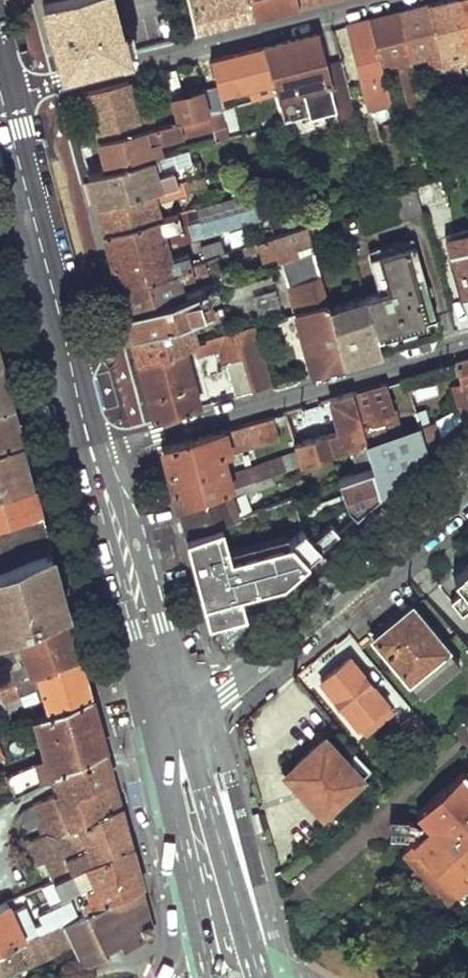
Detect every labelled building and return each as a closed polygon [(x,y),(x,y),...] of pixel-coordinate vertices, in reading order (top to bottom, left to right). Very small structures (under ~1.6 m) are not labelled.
[(112,0),(41,0),(58,66),(125,49),(112,0)] [(254,16),(250,0),(187,0),(196,31),(254,16)] [(254,16),(299,5),(297,0),(250,0),(254,16)] [(446,83),(459,79),(453,55),(467,51),(467,41),(457,0),(448,0),(427,5),(446,83)] [(467,41),(467,0),(457,0),(467,41)] [(398,13),(411,72),(429,67),(433,84),(446,83),(427,5),(398,13)] [(412,126),(424,123),(411,72),(398,13),(369,20),(383,76),(398,72),(412,126)] [(368,109),(389,102),(383,76),(369,20),(349,25),(368,109)] [(323,86),(335,126),(355,121),(339,58),(321,64),(314,34),(264,46),(277,97),(323,86)] [(251,103),(277,97),(264,46),(225,56),(236,94),(248,91),(251,103)] [(180,121),(209,114),(203,90),(182,95),(175,68),(166,71),(180,121)] [(99,140),(157,126),(153,112),(138,114),(128,80),(87,91),(99,140)] [(209,114),(224,110),(218,87),(203,90),(209,114)] [(217,141),(230,138),(224,110),(209,114),(213,126),(217,141)] [(106,167),(152,156),(149,144),(213,126),(209,114),(180,121),(157,126),(99,140),(106,167)] [(95,202),(182,180),(176,164),(155,170),(152,156),(106,167),(86,171),(91,188),(95,202)] [(448,204),(442,189),(467,180),(467,164),(465,165),(412,185),(419,209),(419,213),(448,204)] [(102,231),(159,216),(154,198),(184,190),(182,180),(95,202),(98,217),(102,231)] [(364,230),(419,209),(412,185),(350,206),(364,230)] [(117,289),(192,263),(187,250),(169,256),(167,249),(161,228),(180,223),(176,211),(159,216),(102,231),(110,260),(114,275),(117,289)] [(291,245),(308,238),(305,227),(304,223),(294,226),(254,241),(260,257),(274,253),(276,260),(293,254),(291,245)] [(308,238),(311,248),(323,245),(315,224),(305,227),(308,238)] [(467,294),(467,229),(443,237),(461,297),(467,294)] [(216,254),(219,253),(214,241),(195,247),(200,260),(216,254)] [(376,331),(434,314),(413,243),(368,256),(378,291),(364,296),(376,331)] [(318,275),(311,248),(293,254),(276,260),(287,285),(318,275)] [(124,312),(179,293),(176,281),(220,266),(216,254),(200,260),(192,263),(117,289),(124,312)] [(326,301),(318,275),(287,285),(286,285),(293,311),(326,301)] [(200,286),(194,289),(196,295),(203,292),(200,286)] [(129,335),(202,312),(196,295),(194,289),(179,293),(124,312),(127,324),(129,335)] [(256,293),(257,309),(278,308),(276,291),(256,293)] [(382,352),(376,331),(364,296),(328,309),(340,351),(343,363),(362,357),(382,352)] [(328,309),(326,301),(293,311),(292,312),(311,372),(343,363),(340,351),(328,309)] [(202,312),(129,335),(133,349),(136,361),(181,347),(189,344),(200,341),(196,328),(224,319),(220,306),(202,312)] [(250,325),(231,331),(250,389),(269,384),(250,325)] [(250,389),(231,331),(200,341),(189,344),(193,354),(215,347),(220,362),(223,361),(234,394),(250,389)] [(151,418),(198,404),(181,347),(136,361),(146,397),(151,418)] [(467,407),(467,357),(453,361),(458,381),(459,386),(467,407)] [(9,406),(5,389),(0,372),(0,409),(9,406)] [(431,380),(412,386),(417,400),(435,393),(431,380)] [(456,406),(466,403),(459,386),(458,381),(450,383),(456,406)] [(426,450),(418,423),(402,427),(384,382),(351,391),(372,466),(380,491),(426,450)] [(426,450),(434,443),(467,412),(467,407),(466,403),(456,406),(432,420),(418,423),(426,450)] [(20,445),(15,428),(9,406),(0,409),(0,451),(20,445)] [(271,414),(159,447),(168,475),(176,504),(248,478),(284,465),(279,454),(229,473),(222,452),(278,437),(271,414)] [(342,445),(337,430),(327,433),(325,428),(318,430),(317,425),(303,431),(304,435),(292,440),(299,460),(342,445)] [(31,486),(26,468),(20,445),(0,451),(0,496),(31,486)] [(350,474),(361,509),(380,491),(372,466),(350,474)] [(183,533),(235,514),(228,495),(250,486),(248,478),(176,504),(180,519),(183,533)] [(38,513),(34,498),(31,486),(0,496),(0,524),(38,513)] [(48,549),(43,530),(38,513),(0,524),(0,567),(48,549)] [(196,579),(237,566),(232,552),(264,540),(257,516),(238,522),(235,514),(183,533),(190,556),(196,579)] [(65,611),(56,577),(48,549),(0,567),(0,636),(65,611)] [(210,637),(246,607),(236,579),(276,565),(272,554),(237,566),(196,579),(203,609),(210,637)] [(452,576),(464,591),(450,602),(461,615),(467,610),(467,564),(452,576)] [(461,663),(412,604),(373,637),(422,695),(461,663)] [(78,658),(71,633),(65,611),(0,636),(0,665),(4,676),(0,678),(0,689),(78,658)] [(350,656),(321,680),(359,726),(387,702),(372,683),(369,686),(362,678),(365,675),(350,656)] [(28,693),(33,705),(39,702),(44,716),(89,698),(83,677),(78,658),(0,689),(0,703),(28,693)] [(47,761),(1,779),(8,800),(48,781),(104,754),(97,728),(89,698),(44,716),(34,721),(47,761)] [(394,710),(387,702),(359,726),(365,734),(394,710)] [(345,760),(324,735),(284,772),(322,814),(368,772),(352,754),(345,760)] [(104,754),(48,781),(54,794),(12,814),(16,826),(112,780),(108,767),(104,754)] [(421,816),(434,830),(408,855),(419,866),(415,871),(437,894),(441,890),(452,901),(467,886),(467,866),(466,863),(467,861),(467,774),(467,772),(421,816)] [(112,780),(16,826),(17,829),(26,832),(32,829),(35,837),(29,840),(19,845),(22,852),(119,807),(112,780)] [(119,807),(22,852),(32,870),(39,866),(49,884),(130,846),(119,807)] [(405,838),(412,833),(412,827),(408,823),(403,821),(399,824),(396,830),(400,836),(405,838)] [(130,846),(49,884),(57,900),(94,883),(104,905),(141,887),(136,869),(130,846)] [(81,966),(148,936),(152,928),(148,911),(141,887),(104,905),(68,922),(60,925),(70,945),(81,966)] [(68,922),(64,913),(41,924),(37,914),(28,919),(23,908),(20,910),(15,899),(0,906),(0,953),(60,925),(68,922)] [(70,945),(60,925),(0,953),(0,975),(70,945)]
